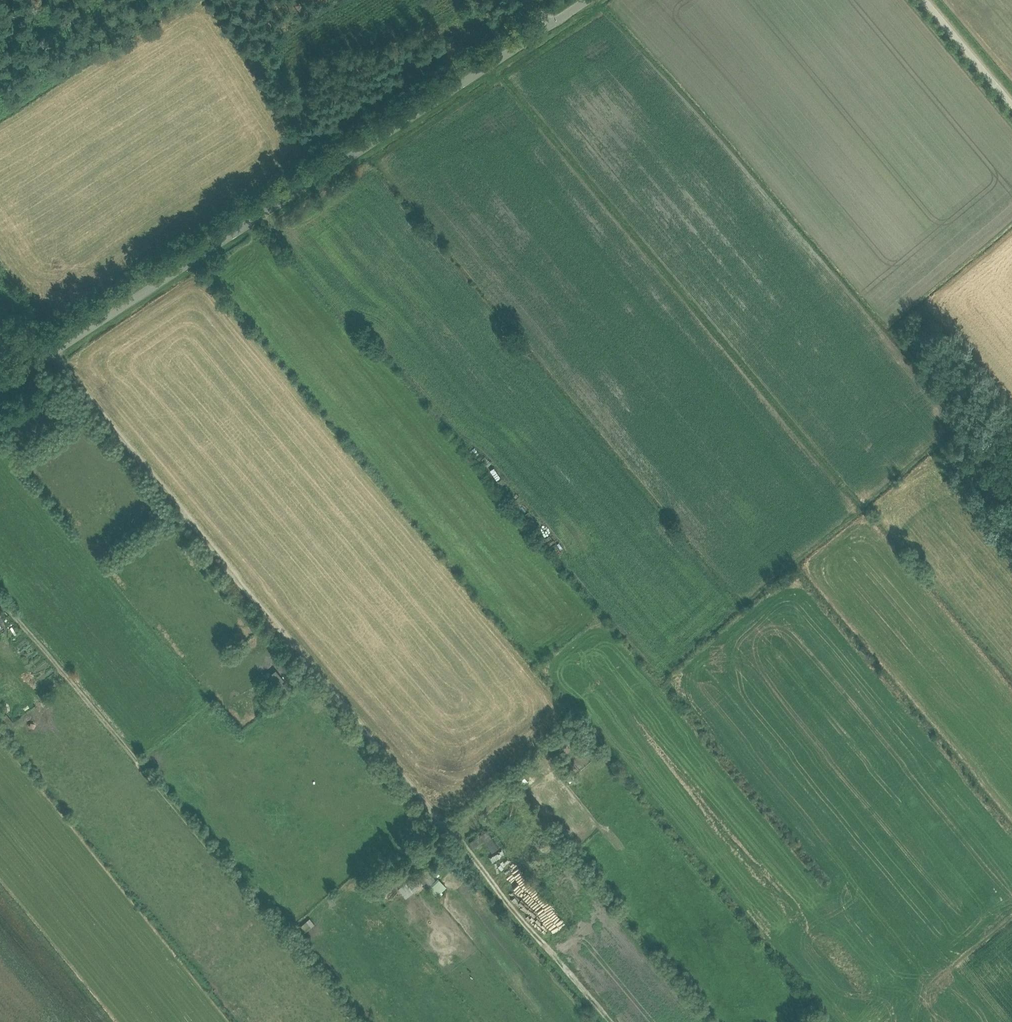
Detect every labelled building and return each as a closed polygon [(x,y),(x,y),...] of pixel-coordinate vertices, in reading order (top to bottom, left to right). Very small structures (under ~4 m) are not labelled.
[(493,467),(489,470),(496,480),(500,476),(493,467)] [(280,689),(285,685),(282,682),(284,680),(276,670),(269,676),(280,689)] [(0,719),(0,720),(7,729),(14,723),(6,714),(0,719)] [(553,742),(561,750),(572,740),(565,732),(553,742)] [(583,743),(575,734),(572,737),(580,746),(583,743)] [(562,765),(565,762),(557,753),(554,756),(562,765)] [(577,777),(567,767),(561,773),(570,783),(577,777)] [(484,841),(492,852),(500,847),(493,837),(488,829),(469,842),(474,849),(484,841)] [(493,837),(500,847),(505,844),(498,834),(493,837)] [(501,848),(488,856),(492,861),(505,853),(501,848)] [(507,856),(496,864),(499,868),(510,861),(507,856)] [(399,889),(406,898),(423,884),(427,888),(436,880),(426,867),(399,889)] [(517,867),(506,876),(515,888),(527,879),(517,867)] [(439,878),(429,888),(437,897),(447,887),(439,878)] [(301,927),(305,933),(315,924),(310,919),(301,927)]
